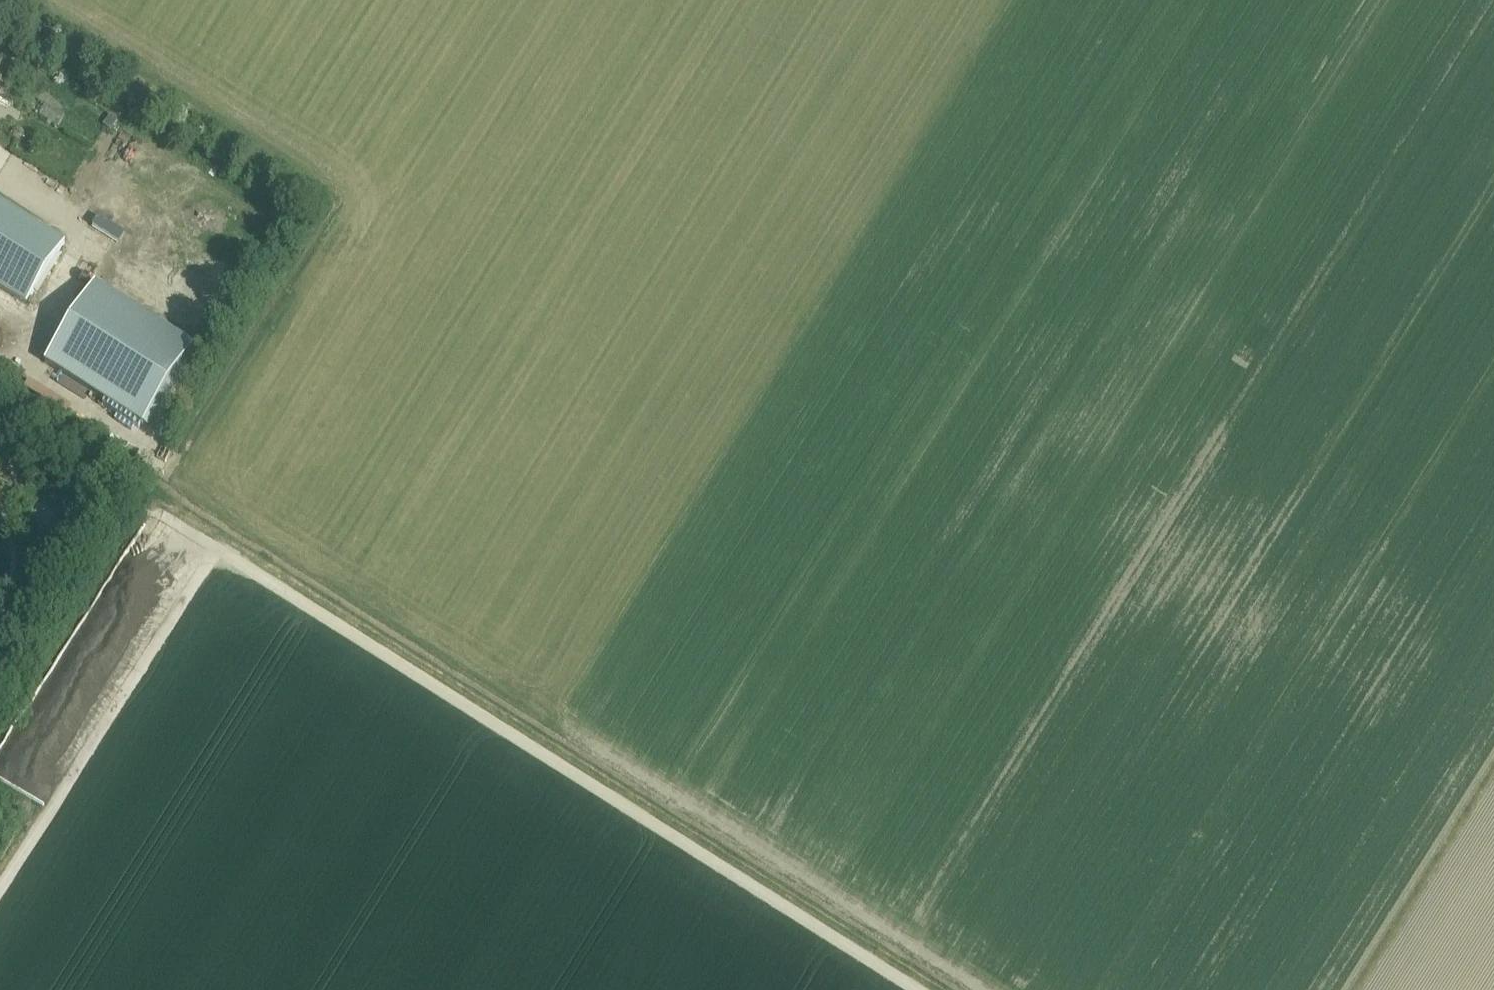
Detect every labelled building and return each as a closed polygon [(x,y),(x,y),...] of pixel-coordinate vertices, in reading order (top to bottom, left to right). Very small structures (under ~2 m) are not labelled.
[(26,109),(49,120),(54,109),(31,98),(26,109)] [(0,202),(0,287),(25,303),(64,243),(0,202)] [(110,215),(81,269),(168,316),(197,261),(110,215)] [(95,284),(45,362),(143,425),(193,347),(95,284)]
